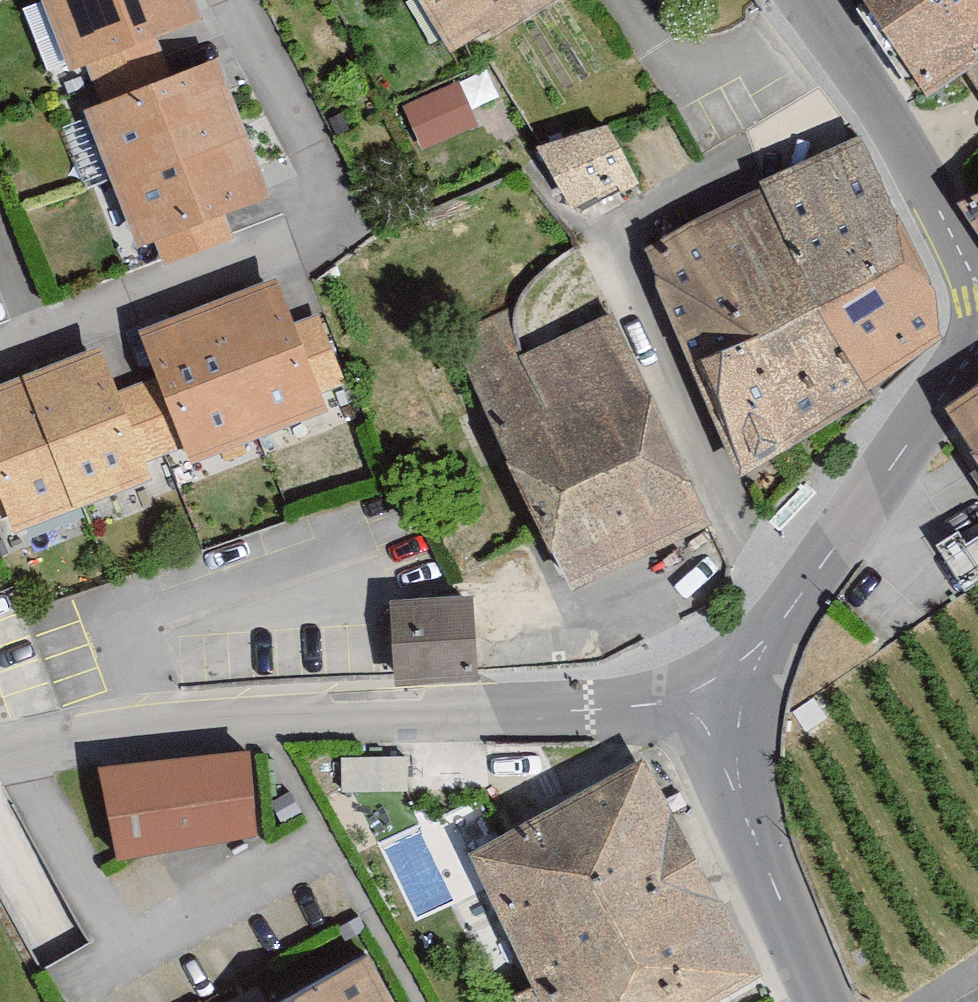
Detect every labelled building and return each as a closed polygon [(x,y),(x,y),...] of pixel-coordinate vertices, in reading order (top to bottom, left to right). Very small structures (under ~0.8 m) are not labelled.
[(52,5),(84,85),(101,79),(116,116),(99,123),(153,258),(165,253),(173,272),(242,245),(237,232),(285,213),(228,70),(186,87),(174,58),(217,41),(201,0),(65,0),(52,5)] [(464,76),(590,0),(418,0),(464,76)] [(945,110),(977,88),(977,0),(872,0),(945,110)] [(486,79),(420,110),(435,142),(501,111),(486,79)] [(617,134),(547,153),(585,228),(648,195),(617,134)] [(657,263),(754,488),(948,353),(949,286),(864,149),(657,263)] [(966,204),(977,220),(977,195),(966,204)] [(21,522),(27,539),(86,515),(92,528),(171,495),(161,469),(198,453),(209,479),(344,425),(334,401),(357,392),(326,316),(304,325),(289,289),(155,343),(170,380),(135,395),(118,351),(0,399),(0,530),(21,522)] [(10,316),(0,290),(0,320),(10,316)] [(458,350),(594,609),(737,534),(626,323),(534,371),(509,323),(458,350)] [(961,418),(977,443),(977,407),(961,418)] [(485,593),(401,593),(402,679),(485,678),(485,593)] [(264,760),(113,783),(127,872),(278,848),(264,760)] [(479,864),(548,999),(541,1001),(767,1001),(779,996),(664,771),(479,864)] [(328,1001),(397,1001),(381,973),(328,1001)]
